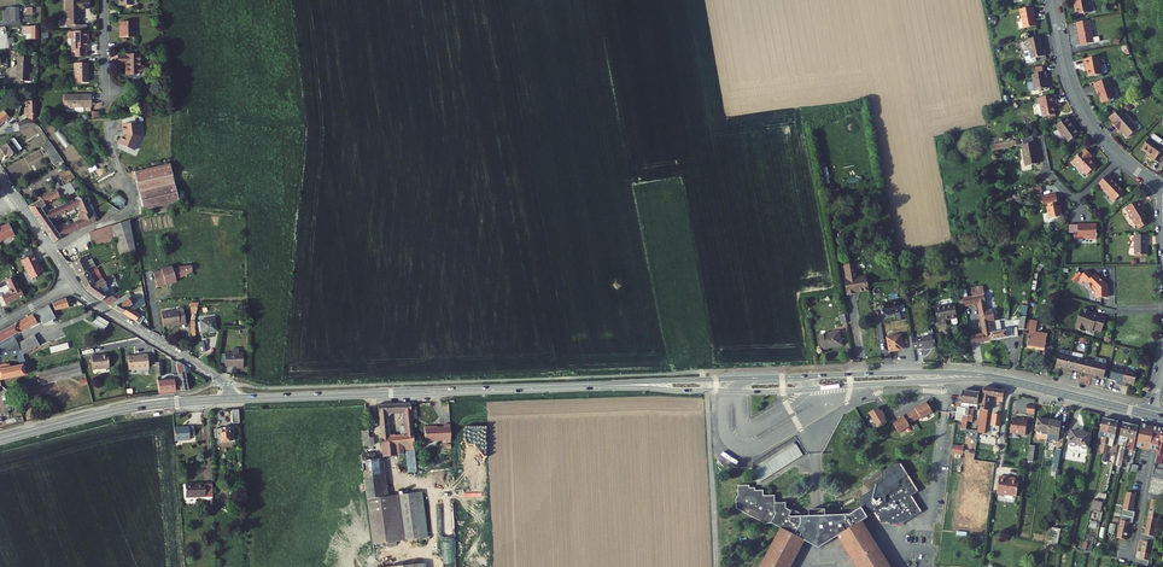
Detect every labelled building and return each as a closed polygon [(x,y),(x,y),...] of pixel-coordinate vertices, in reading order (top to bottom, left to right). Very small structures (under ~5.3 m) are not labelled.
[(64,24),(70,24),(78,24),(79,16),(80,16),(80,8),(89,8),(89,0),(64,0),(64,24)] [(1090,12),(1087,0),(1071,0),(1072,2),(1075,1),(1077,15),(1090,12)] [(10,21),(19,21),(19,7),(10,7),(10,21)] [(1020,10),(1023,29),(1037,26),(1036,22),(1034,22),(1033,16),(1035,16),(1033,7),(1020,10)] [(994,25),(997,18),(992,16),(989,23),(994,25)] [(1089,39),(1093,38),(1089,20),(1076,23),(1080,45),(1090,43),(1089,39)] [(135,23),(122,23),(122,38),(135,38),(135,23)] [(25,28),(25,34),(28,34),(28,40),(40,40),(40,27),(25,28)] [(88,37),(88,31),(86,31),(70,31),(70,41),(73,41),(73,56),(86,56),(86,47),(88,47),(88,40),(87,40),(87,37),(88,37)] [(1043,49),(1040,37),(1027,40),(1029,51),(1024,52),(1027,63),(1036,61),(1036,58),(1046,56),(1045,49),(1043,49)] [(141,53),(120,53),(120,62),(127,62),(127,78),(145,78),(145,65),(141,65),(141,53)] [(1102,74),(1099,56),(1083,59),(1085,68),(1087,68),(1088,77),(1102,74)] [(19,60),(19,84),(30,85),(30,69),(32,68),(32,60),(19,60)] [(87,62),(75,62),(75,82),(87,82),(87,62)] [(1033,82),(1035,91),(1047,88),(1045,78),(1047,78),(1046,72),(1045,72),(1036,74),(1032,75),(1033,82)] [(1094,83),(1097,94),(1099,93),(1101,94),(1100,96),(1103,103),(1108,101),(1109,103),(1113,101),(1114,99),(1110,87),(1111,84),(1109,78),(1094,83)] [(91,94),(63,94),(63,105),(73,105),(73,108),(75,110),(83,110),(83,105),(89,105),(90,105),(91,94)] [(1040,104),(1041,104),(1043,117),(1056,115),(1054,104),(1057,103),(1055,95),(1037,99),(1038,103),(1040,104)] [(160,98),(155,103),(159,107),(164,101),(160,98)] [(14,125),(16,133),(39,125),(37,118),(38,102),(22,102),(22,108),(21,108),(20,110),(26,110),(26,113),(29,113),(30,119),(17,123),(17,124),(14,125)] [(1118,130),(1121,128),(1124,131),(1123,131),(1128,137),(1138,129),(1133,124),(1134,122),(1126,113),(1125,114),(1121,110),(1109,117),(1113,123),(1112,124),(1118,130)] [(9,119),(4,113),(0,117),(0,127),(9,119)] [(1056,126),(1068,143),(1079,135),(1070,123),(1071,122),(1068,117),(1056,126)] [(118,137),(117,136),(114,144),(128,151),(135,137),(133,123),(117,124),(118,133),(119,134),(118,137)] [(59,129),(54,133),(65,148),(71,144),(59,129)] [(1150,154),(1149,156),(1155,160),(1162,149),(1162,148),(1150,138),(1142,149),(1150,154)] [(16,140),(13,142),(21,153),(23,151),(16,140)] [(13,142),(1,150),(7,158),(9,156),(11,160),(21,153),(13,142)] [(42,148),(55,167),(65,162),(56,150),(51,143),(42,148)] [(1038,164),(1036,153),(1037,153),(1035,143),(1034,143),(1023,145),(1022,145),(1026,166),(1038,164)] [(1082,170),(1087,175),(1097,166),(1093,162),(1092,162),(1089,159),(1092,156),(1086,149),(1072,162),(1080,171),(1082,170)] [(132,178),(143,215),(154,212),(156,218),(169,215),(167,209),(180,205),(169,167),(132,178)] [(822,184),(829,184),(828,169),(821,169),(822,184)] [(1108,195),(1114,202),(1118,198),(1118,199),(1120,197),(1119,196),(1124,192),(1112,180),(1113,178),(1109,174),(1098,185),(1102,189),(1103,188),(1108,194),(1108,195)] [(69,203),(70,204),(71,207),(75,205),(86,198),(88,198),(78,182),(66,188),(70,195),(71,197),(77,195),(79,199),(69,203)] [(57,192),(29,207),(34,213),(38,219),(49,214),(46,207),(45,206),(65,197),(62,190),(58,184),(55,186),(57,192)] [(66,188),(62,190),(65,197),(70,195),(66,188)] [(121,207),(126,200),(116,194),(111,201),(121,207)] [(1048,205),(1048,206),(1046,207),(1049,219),(1057,217),(1057,215),(1062,214),(1060,206),(1057,206),(1056,203),(1058,203),(1056,194),(1042,197),(1043,205),(1048,205)] [(47,233),(55,244),(64,239),(93,226),(92,224),(96,222),(92,215),(94,213),(86,198),(75,205),(71,207),(70,204),(49,214),(38,219),(44,228),(51,223),(50,221),(78,209),(79,212),(80,211),(84,218),(88,216),(90,219),(82,222),(80,219),(77,221),(79,224),(58,232),(55,228),(47,233)] [(1139,201),(1126,209),(1136,225),(1139,230),(1147,225),(1144,220),(1147,218),(1142,211),(1141,209),(1143,207),(1139,201)] [(127,218),(114,223),(115,228),(131,223),(131,222),(127,218)] [(44,228),(47,233),(55,228),(51,223),(44,228)] [(121,259),(137,254),(132,224),(131,223),(115,228),(112,229),(113,233),(117,243),(118,247),(121,259)] [(1083,241),(1083,238),(1088,238),(1089,239),(1097,239),(1097,236),(1098,236),(1098,234),(1097,234),(1096,224),(1087,225),(1086,224),(1078,224),(1078,225),(1078,233),(1074,233),(1074,242),(1079,242),(1079,241),(1083,241)] [(1069,233),(1074,233),(1078,233),(1078,225),(1069,225),(1069,233)] [(0,230),(0,246),(8,242),(9,243),(16,240),(10,228),(2,232),(1,229),(0,230)] [(113,233),(91,240),(93,247),(94,250),(117,243),(113,233)] [(1135,255),(1148,255),(1147,235),(1134,235),(1135,255)] [(118,247),(117,243),(94,250),(95,254),(100,252),(118,247)] [(36,258),(23,264),(28,273),(33,283),(39,280),(39,279),(46,276),(43,269),(41,270),(39,266),(40,266),(36,258)] [(74,265),(79,276),(95,268),(92,263),(89,264),(86,259),(74,265)] [(861,262),(849,264),(852,279),(850,279),(853,295),(861,293),(861,292),(874,289),(871,274),(863,276),(861,262)] [(175,267),(164,269),(164,270),(154,272),(154,278),(158,284),(166,283),(166,284),(177,282),(177,279),(183,278),(194,275),(193,268),(182,269),(175,270),(175,267)] [(79,276),(87,291),(103,283),(102,280),(100,278),(95,268),(79,276)] [(1108,286),(1097,276),(1094,275),(1093,275),(1088,270),(1086,271),(1082,275),(1078,279),(1082,283),(1084,280),(1087,283),(1086,283),(1092,288),(1093,287),(1096,290),(1096,297),(1103,297),(1103,296),(1108,296),(1110,296),(1110,291),(1108,291),(1108,286)] [(1072,279),(1076,282),(1078,279),(1082,275),(1079,272),(1072,279)] [(87,291),(106,307),(108,308),(110,307),(118,301),(113,298),(112,300),(106,295),(110,293),(108,289),(114,286),(118,284),(114,278),(110,281),(104,284),(103,283),(87,291)] [(24,299),(15,279),(6,284),(10,293),(9,294),(9,295),(9,296),(2,299),(6,308),(24,299)] [(974,296),(984,295),(983,286),(972,288),(974,296)] [(978,304),(984,335),(970,337),(971,344),(992,341),(989,322),(995,321),(993,310),(987,311),(984,295),(974,296),(963,298),(965,307),(978,304)] [(126,297),(110,307),(111,310),(128,301),(126,297)] [(135,304),(132,307),(121,315),(140,327),(145,319),(134,313),(146,304),(145,298),(135,304)] [(54,308),(56,314),(85,307),(81,304),(76,307),(72,299),(54,308)] [(898,300),(884,303),(886,314),(887,315),(901,312),(898,300)] [(132,307),(128,301),(111,310),(115,313),(120,316),(121,315),(132,307)] [(946,320),(952,319),(952,324),(954,325),(956,324),(958,323),(957,318),(955,305),(935,308),(938,327),(947,325),(946,320)] [(1028,306),(1022,305),(1020,318),(1021,318),(1026,317),(1028,306)] [(1101,332),(1105,322),(1096,319),(1097,316),(1092,314),(1092,316),(1089,315),(1090,313),(1090,312),(1083,309),(1083,310),(1081,310),(1076,326),(1077,327),(1076,330),(1083,333),(1084,329),(1092,332),(1093,330),(1101,332)] [(42,326),(44,328),(46,327),(47,329),(54,327),(53,323),(56,322),(49,310),(37,316),(42,326)] [(162,315),(164,328),(173,327),(180,326),(179,324),(186,323),(184,310),(177,311),(178,313),(162,315)] [(37,316),(34,318),(39,328),(42,326),(37,316)] [(112,325),(99,317),(94,325),(107,333),(112,325)] [(34,318),(17,327),(20,336),(20,337),(39,328),(34,318)] [(214,318),(201,321),(203,333),(217,330),(214,318)] [(1046,348),(1048,335),(1036,333),(1038,322),(1026,320),(1024,330),(1030,331),(1027,345),(1046,348)] [(992,341),(1007,338),(1018,337),(1017,328),(1006,329),(1006,331),(1002,331),(1001,326),(996,327),(995,321),(989,322),(992,341)] [(20,336),(17,327),(9,331),(0,336),(0,361),(5,360),(2,345),(20,336)] [(841,332),(822,336),(825,349),(844,345),(841,332)] [(934,335),(914,339),(912,339),(914,349),(924,348),(924,349),(936,347),(934,335)] [(890,351),(903,349),(901,336),(899,336),(892,337),(888,338),(890,351)] [(37,340),(28,345),(33,355),(42,350),(37,340)] [(235,348),(226,345),(223,358),(237,361),(237,363),(242,364),(245,350),(241,349),(242,345),(236,344),(235,348)] [(23,348),(23,351),(24,356),(25,360),(33,355),(28,345),(23,348)] [(69,345),(52,351),(54,357),(71,351),(69,345)] [(1073,370),(1080,372),(1083,359),(1082,359),(1083,355),(1073,352),(1072,357),(1071,356),(1067,373),(1072,374),(1073,370)] [(1067,373),(1071,356),(1059,353),(1056,366),(1063,368),(1062,372),(1067,373)] [(136,357),(125,359),(128,372),(147,368),(145,354),(136,356),(136,357)] [(1,382),(28,376),(25,360),(24,356),(20,357),(23,368),(13,370),(13,368),(11,367),(8,367),(8,366),(0,367),(0,376),(1,382)] [(99,357),(92,358),(94,372),(110,370),(109,357),(99,358),(99,357)] [(1097,376),(1104,378),(1107,365),(1106,365),(1106,361),(1105,360),(1096,358),(1095,362),(1091,378),(1096,380),(1097,376)] [(1091,378),(1095,362),(1083,359),(1080,372),(1087,373),(1086,377),(1091,378)] [(178,368),(180,376),(181,391),(189,390),(186,367),(181,364),(178,368)] [(81,367),(39,375),(41,384),(82,376),(81,367)] [(1121,386),(1125,369),(1113,367),(1110,379),(1117,381),(1116,385),(1121,386)] [(1134,385),(1137,372),(1125,369),(1121,386),(1126,387),(1127,383),(1134,385)] [(158,382),(159,393),(181,391),(180,376),(174,377),(175,380),(158,382)] [(981,407),(980,418),(978,431),(977,434),(984,434),(990,397),(1004,399),(1004,396),(1005,391),(984,387),(984,391),(983,395),(983,397),(981,407)] [(958,398),(957,410),(964,411),(962,424),(968,425),(968,423),(969,417),(972,393),(963,392),(962,398),(958,398)] [(973,417),(975,418),(976,411),(978,412),(978,407),(981,407),(983,395),(972,393),(969,417),(973,417)] [(400,451),(410,450),(419,449),(415,416),(414,404),(381,404),(386,451),(393,451),(400,451)] [(1034,413),(1035,405),(1027,404),(1026,412),(1034,413)] [(51,412),(52,418),(60,415),(57,406),(49,408),(51,412)] [(916,426),(925,421),(926,423),(939,415),(934,406),(929,409),(925,408),(905,419),(905,424),(899,428),(904,436),(917,429),(916,426)] [(239,408),(231,409),(233,424),(240,424),(239,408)] [(873,414),(882,427),(890,422),(881,408),(873,414)] [(999,428),(1001,415),(993,414),(992,427),(999,428)] [(1048,432),(1051,417),(1039,414),(1036,427),(1042,428),(1041,430),(1048,432)] [(1024,435),(1027,419),(1020,417),(1020,420),(1018,423),(1016,420),(1011,419),(1009,431),(1018,432),(1019,434),(1024,435)] [(1051,417),(1048,432),(1048,434),(1058,436),(1061,419),(1051,417)] [(1101,430),(1109,431),(1112,419),(1104,417),(1101,430)] [(1119,420),(1112,419),(1109,431),(1108,435),(1106,443),(1103,460),(1105,460),(1109,444),(1113,445),(1115,438),(1119,420)] [(1143,420),(1138,443),(1141,443),(1141,442),(1155,446),(1160,447),(1162,433),(1162,425),(1160,424),(1143,420)] [(1129,435),(1131,423),(1124,421),(1121,434),(1119,439),(1124,440),(1123,444),(1119,465),(1122,466),(1126,447),(1128,441),(1128,439),(1129,435)] [(1139,424),(1131,423),(1129,435),(1136,436),(1139,424)] [(192,427),(174,429),(175,443),(190,442),(189,437),(193,437),(192,427)] [(455,445),(454,427),(448,428),(448,430),(436,430),(436,429),(429,430),(429,443),(449,442),(450,445),(455,445)] [(1069,447),(1088,451),(1092,432),(1073,428),(1069,447)] [(236,429),(215,430),(215,443),(221,442),(221,446),(232,445),(232,441),(237,441),(236,429)] [(965,439),(977,440),(977,434),(978,431),(967,430),(965,439)] [(371,431),(364,432),(366,447),(372,446),(378,446),(377,436),(371,436),(371,431)] [(1160,447),(1149,493),(1151,493),(1158,495),(1162,496),(1162,433),(1160,447)] [(951,453),(963,454),(963,451),(963,450),(956,449),(957,444),(953,443),(951,453)] [(1033,459),(1036,444),(1030,443),(1027,458),(1033,459)] [(798,444),(752,472),(759,483),(805,455),(798,444)] [(1060,461),(1063,446),(1057,445),(1054,460),(1060,461)] [(369,448),(373,492),(390,491),(386,453),(379,454),(378,447),(369,448)] [(817,549),(838,536),(856,566),(889,566),(862,522),(874,514),(880,524),(892,523),(891,526),(903,525),(921,513),(911,497),(919,493),(902,465),(896,465),(884,472),(884,479),(873,486),(873,492),(862,499),(862,505),(843,516),(824,516),(824,511),(810,511),(810,516),(802,516),(801,512),(797,510),(792,511),(787,508),(788,502),(776,502),(776,496),(764,496),(764,492),(756,492),(756,490),(751,490),(751,488),(740,488),(740,499),(738,503),(738,509),(762,521),(765,520),(782,529),(762,566),(790,566),(803,542),(817,549)] [(1015,496),(1018,480),(1004,478),(1005,477),(998,476),(996,493),(1015,496)] [(212,478),(185,479),(186,492),(213,491),(212,478)] [(418,488),(397,490),(402,535),(423,533),(418,488)] [(1138,490),(1128,488),(1118,534),(1128,536),(1132,518),(1127,517),(1129,507),(1134,508),(1138,490)] [(390,491),(373,492),(378,537),(402,535),(397,490),(390,491)] [(1158,495),(1157,501),(1152,500),(1144,535),(1149,536),(1148,543),(1143,542),(1139,559),(1144,560),(1143,566),(1144,566),(1148,566),(1162,500),(1162,496),(1158,495)] [(1103,501),(1094,499),(1092,509),(1101,511),(1103,501)] [(1134,508),(1129,507),(1127,517),(1132,518),(1134,519),(1137,508),(1134,508)] [(1058,545),(1061,530),(1052,528),(1049,543),(1058,545)] [(420,557),(380,561),(380,566),(421,566),(420,557)] [(428,557),(420,557),(421,566),(429,566),(428,557)]
